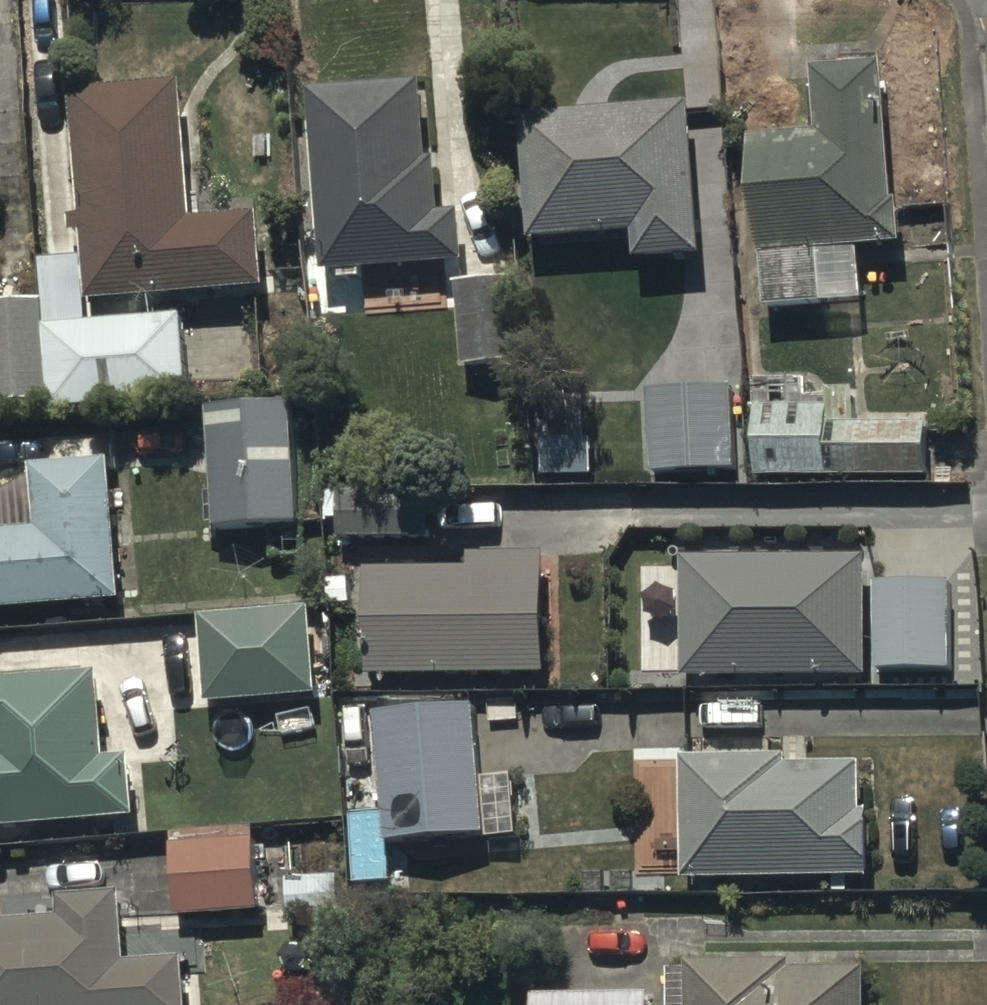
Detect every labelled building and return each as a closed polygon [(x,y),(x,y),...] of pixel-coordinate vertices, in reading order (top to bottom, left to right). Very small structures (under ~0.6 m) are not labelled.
[(871,310),(868,253),(901,251),(890,74),(818,78),(822,142),(756,146),(763,260),(769,317),(871,310)] [(414,77),(306,85),(320,263),(458,252),(454,204),(434,206),(429,151),(420,152),(414,77)] [(186,90),(75,100),(94,310),(267,295),(261,220),(198,226),(186,90)] [(693,110),(525,121),(534,250),(641,243),(642,268),(703,264),(693,110)] [(45,309),(52,411),(193,407),(188,324),(88,330),(84,262),(43,265),(45,309)] [(511,276),(454,281),(462,365),(519,359),(511,276)] [(45,309),(0,312),(0,412),(52,411),(45,309)] [(809,384),(758,384),(758,481),(930,481),(930,430),(857,430),(857,395),(832,395),(832,403),(809,403),(809,384)] [(737,391),(651,393),(652,480),(739,478),(737,391)] [(292,407),(209,411),(215,535),(299,530),(292,407)] [(0,497),(0,618),(127,606),(114,470),(37,477),(0,497)] [(433,573),(369,574),(370,682),(549,680),(548,560),(473,561),(472,498),(329,499),(329,545),(432,543),(433,573)] [(872,566),(687,563),(685,681),(871,684),(872,566)] [(954,590),(880,589),(878,676),(952,677),(954,590)] [(313,614),(205,623),(212,705),(320,696),(313,614)] [(0,686),(0,836),(137,829),(134,766),(106,768),(102,680),(0,686)] [(482,713),(380,719),(387,850),(488,845),(482,713)] [(786,764),(689,765),(689,885),(872,884),(872,821),(865,821),(864,771),(787,772),(786,764)] [(259,834),(174,837),(178,924),(262,920),(259,834)] [(339,886),(288,886),(288,922),(340,922),(339,886)] [(0,932),(0,1004),(191,1004),(189,969),(130,972),(126,905),(60,908),(61,928),(0,932)] [(692,967),(692,1004),(875,1004),(875,978),(791,978),(791,967),(692,967)]
